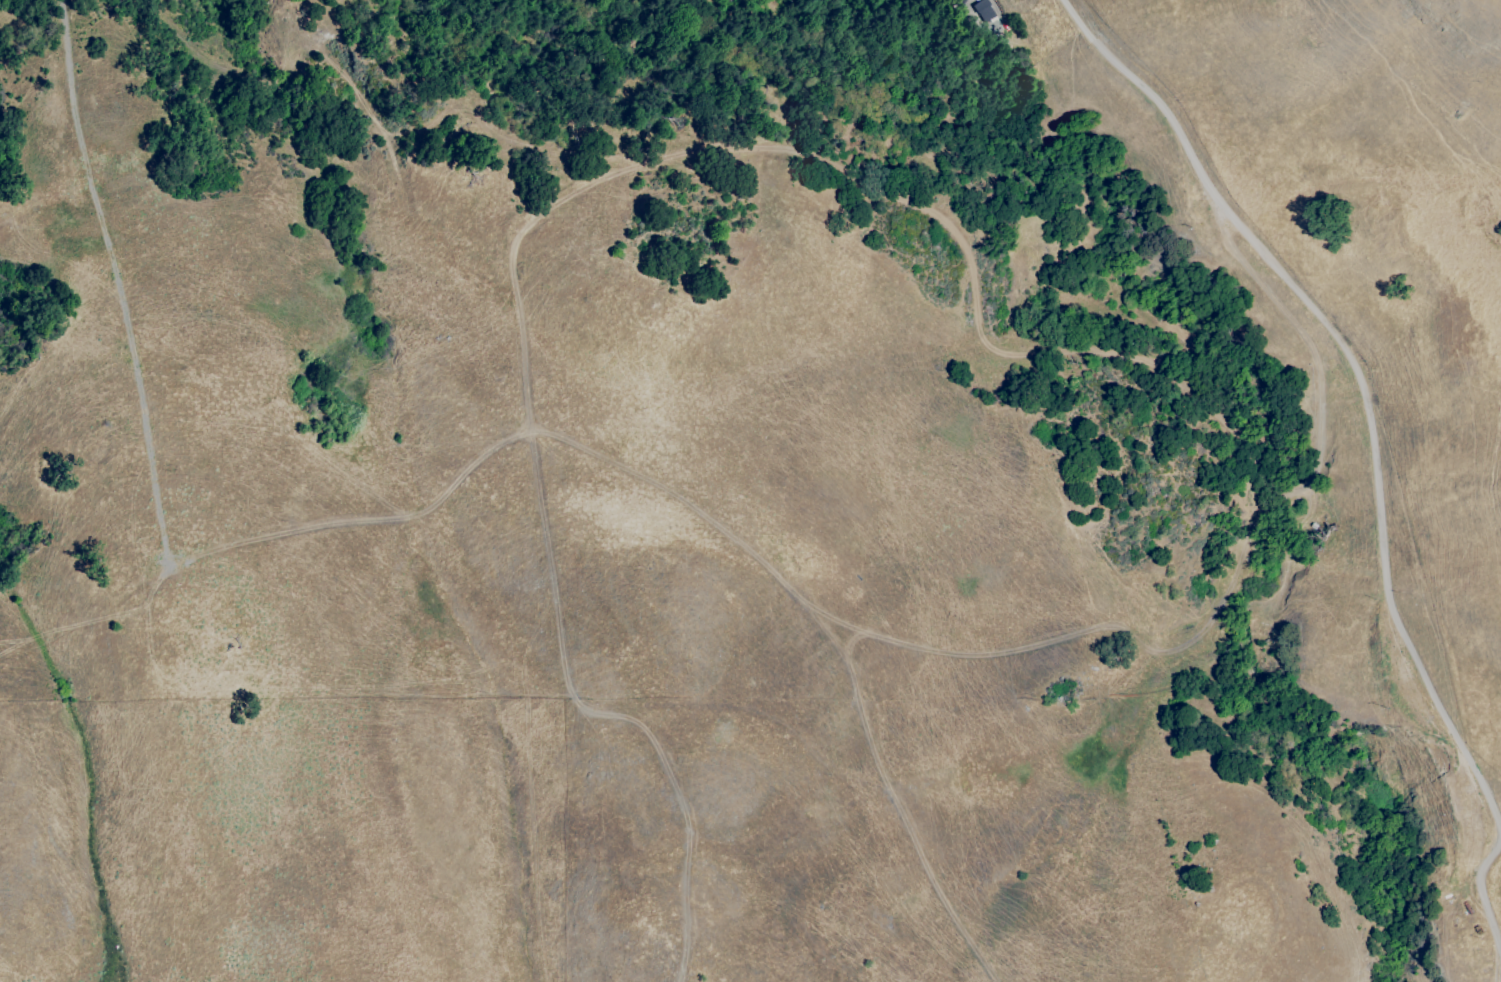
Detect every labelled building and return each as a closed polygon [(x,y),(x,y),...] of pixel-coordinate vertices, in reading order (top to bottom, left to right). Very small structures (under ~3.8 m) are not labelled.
[(974,3),(979,0),(979,1),(981,0),(989,0),(991,3),(989,4),(997,15),(997,14),(1005,26),(996,33),(988,22),(986,23),(989,27),(985,30),(979,21),(983,18),(979,11),(978,12),(974,5),(975,4),(974,3)]
